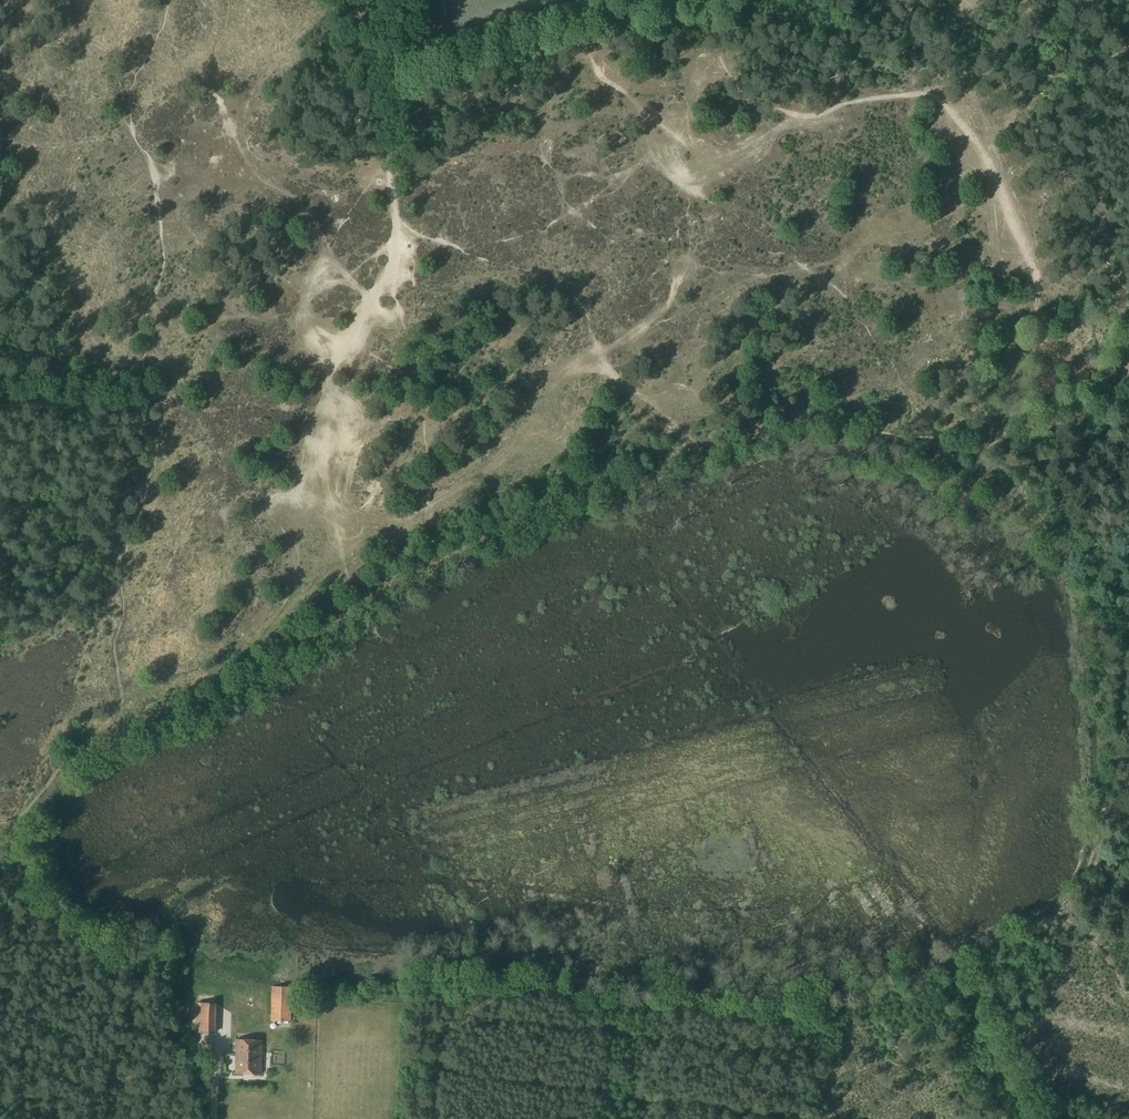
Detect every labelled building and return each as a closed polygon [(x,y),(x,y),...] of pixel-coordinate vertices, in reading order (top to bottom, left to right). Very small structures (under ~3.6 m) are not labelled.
[(292,988),(272,987),(272,1022),(292,1022),(292,988)] [(197,1003),(197,1020),(197,1033),(207,1033),(207,1003),(197,1003)] [(262,1040),(237,1040),(237,1074),(261,1074),(262,1040)]
